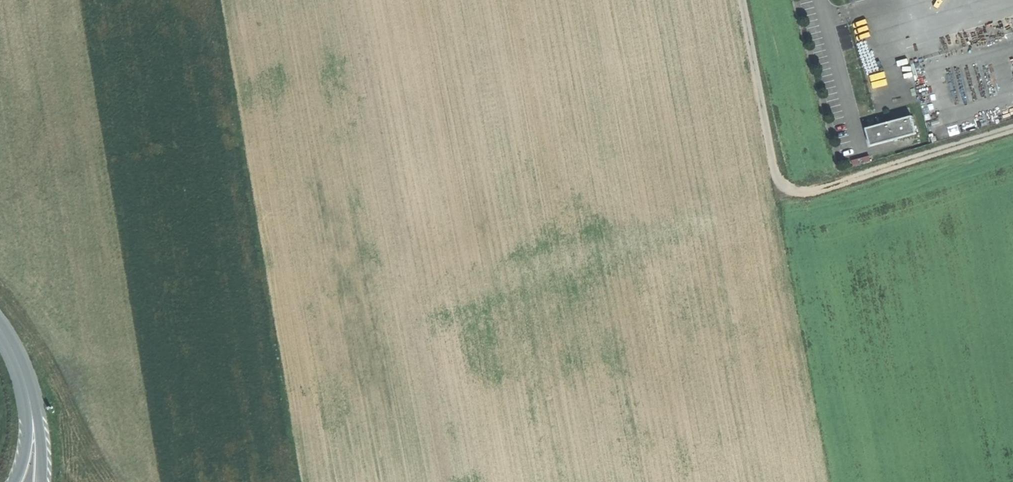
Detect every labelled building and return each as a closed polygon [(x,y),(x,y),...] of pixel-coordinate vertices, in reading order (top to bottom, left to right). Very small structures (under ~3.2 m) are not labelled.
[(917,134),(912,116),(866,128),(871,147),(917,134)] [(870,161),(869,156),(853,161),(854,165),(870,161)]
